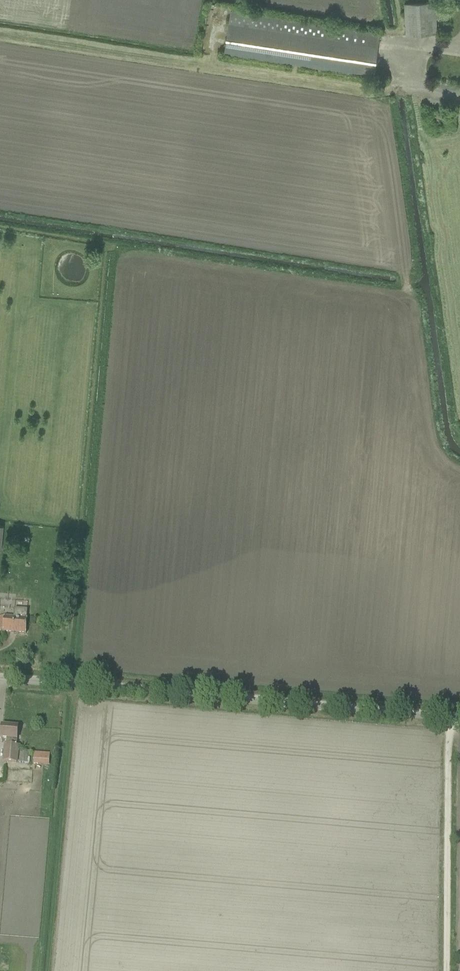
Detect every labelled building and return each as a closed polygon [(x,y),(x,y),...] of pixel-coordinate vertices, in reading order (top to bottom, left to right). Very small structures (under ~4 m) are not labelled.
[(437,19),(443,18),(442,1),(404,4),(406,35),(438,33),(437,19)] [(375,76),(380,32),(231,9),(224,52),(375,76)] [(27,620),(28,611),(15,610),(14,618),(4,618),(0,617),(0,632),(3,632),(26,634),(27,620)] [(18,728),(2,726),(1,738),(7,739),(6,746),(5,746),(4,762),(17,763),(18,747),(16,747),(16,740),(17,740),(18,728)] [(49,765),(50,755),(34,754),(33,764),(49,765)]
